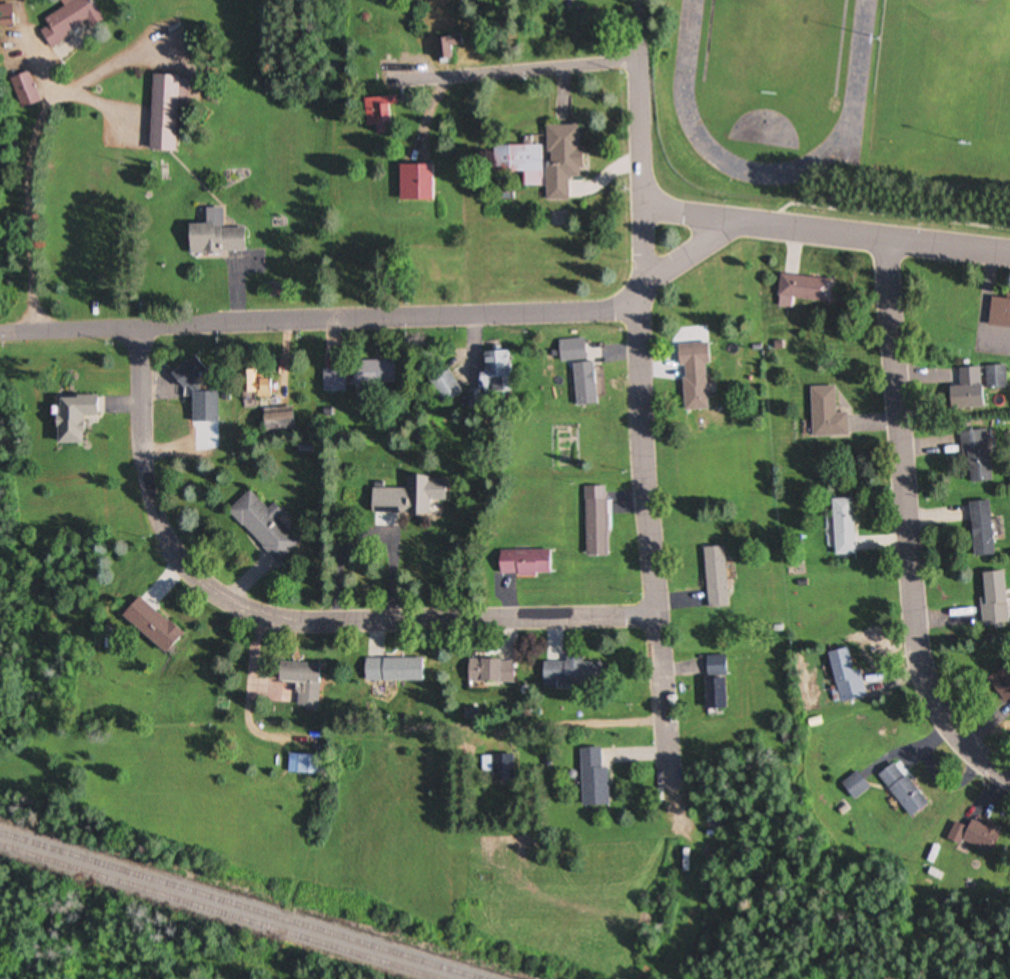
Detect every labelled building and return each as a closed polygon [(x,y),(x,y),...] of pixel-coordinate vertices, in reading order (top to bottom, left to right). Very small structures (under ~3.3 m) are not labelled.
[(90,0),(57,0),(61,8),(40,18),(44,27),(37,31),(46,48),(100,20),(90,0)] [(0,20),(0,36),(1,37),(11,31),(4,18),(0,20)] [(437,64),(454,62),(453,47),(462,46),(461,35),(434,38),(437,64)] [(17,108),(35,103),(27,72),(9,77),(17,108)] [(173,152),(175,95),(186,96),(187,77),(148,75),(146,151),(173,152)] [(392,98),(363,98),(363,126),(374,126),(374,135),(393,135),(392,98)] [(543,202),(566,201),(565,177),(578,177),(577,125),(542,125),(542,137),(523,138),(523,145),(492,146),(493,173),(521,173),(522,186),(543,186),(543,202)] [(185,225),(185,254),(243,254),(243,228),(221,229),(220,209),(203,209),(204,225),(185,225)] [(830,280),(778,274),(774,307),(791,309),(792,298),(827,302),(830,280)] [(1009,330),(1009,295),(989,293),(986,328),(1009,330)] [(591,362),(582,362),(581,339),(556,340),(557,362),(570,362),(573,406),(594,405),(591,362)] [(703,344),(677,345),(680,411),(705,410),(703,344)] [(478,352),(478,373),(474,374),(475,395),(505,394),(503,351),(478,352)] [(353,362),(353,384),(390,384),(390,362),(353,362)] [(1003,389),(1003,365),(984,365),(984,389),(1003,389)] [(946,410),(981,408),(979,367),(956,368),(957,386),(945,387),(946,410)] [(427,381),(441,405),(461,393),(446,369),(427,381)] [(322,392),(344,392),(344,370),(322,370),(322,392)] [(253,371),(240,371),(240,396),(273,396),(273,379),(253,379),(253,371)] [(845,413),(834,413),(833,386),(808,387),(810,437),(846,436),(845,413)] [(216,392),(190,392),(190,423),(216,423),(216,392)] [(80,444),(80,417),(98,417),(98,396),(54,396),(54,444),(80,444)] [(260,433),(295,431),(294,409),(259,412),(260,433)] [(984,429),(960,432),(965,485),(990,482),(984,429)] [(406,490),(366,488),(366,511),(441,515),(443,478),(407,477),(406,490)] [(226,512),(275,565),(298,543),(277,521),(283,515),(273,504),(266,510),(248,491),(226,512)] [(853,555),(851,499),(830,499),(831,556),(853,555)] [(583,500),(583,556),(605,556),(605,500),(583,500)] [(967,503),(971,557),(991,556),(987,501),(967,503)] [(701,548),(704,609),(725,608),(723,547),(701,548)] [(550,551),(495,551),(496,576),(550,575),(550,551)] [(1005,624),(1002,572),(977,573),(980,626),(1005,624)] [(162,655),(180,634),(136,596),(117,617),(162,655)] [(838,704),(863,697),(850,647),(825,653),(838,704)] [(704,655),(704,676),(723,676),(723,655),(704,655)] [(418,682),(418,659),(361,659),(361,682),(418,682)] [(514,660),(465,660),(465,683),(514,683),(514,660)] [(564,662),(541,662),(540,689),(599,689),(599,660),(564,660),(564,662)] [(300,704),(313,705),(316,666),(274,663),(273,683),(301,685),(300,704)] [(1009,703),(1009,667),(1007,663),(985,678),(1003,705),(1008,701),(1009,703)] [(725,678),(701,678),(701,708),(725,708),(725,678)] [(579,807),(604,807),(604,749),(579,749),(579,807)] [(285,774),(312,774),(312,755),(285,755),(285,774)] [(507,783),(507,756),(480,756),(480,773),(490,773),(490,783),(507,783)] [(876,775),(908,818),(925,805),(893,763),(876,775)] [(868,788),(855,773),(840,785),(852,800),(868,788)] [(946,838),(986,856),(998,829),(970,816),(965,828),(953,823),(946,838)]
